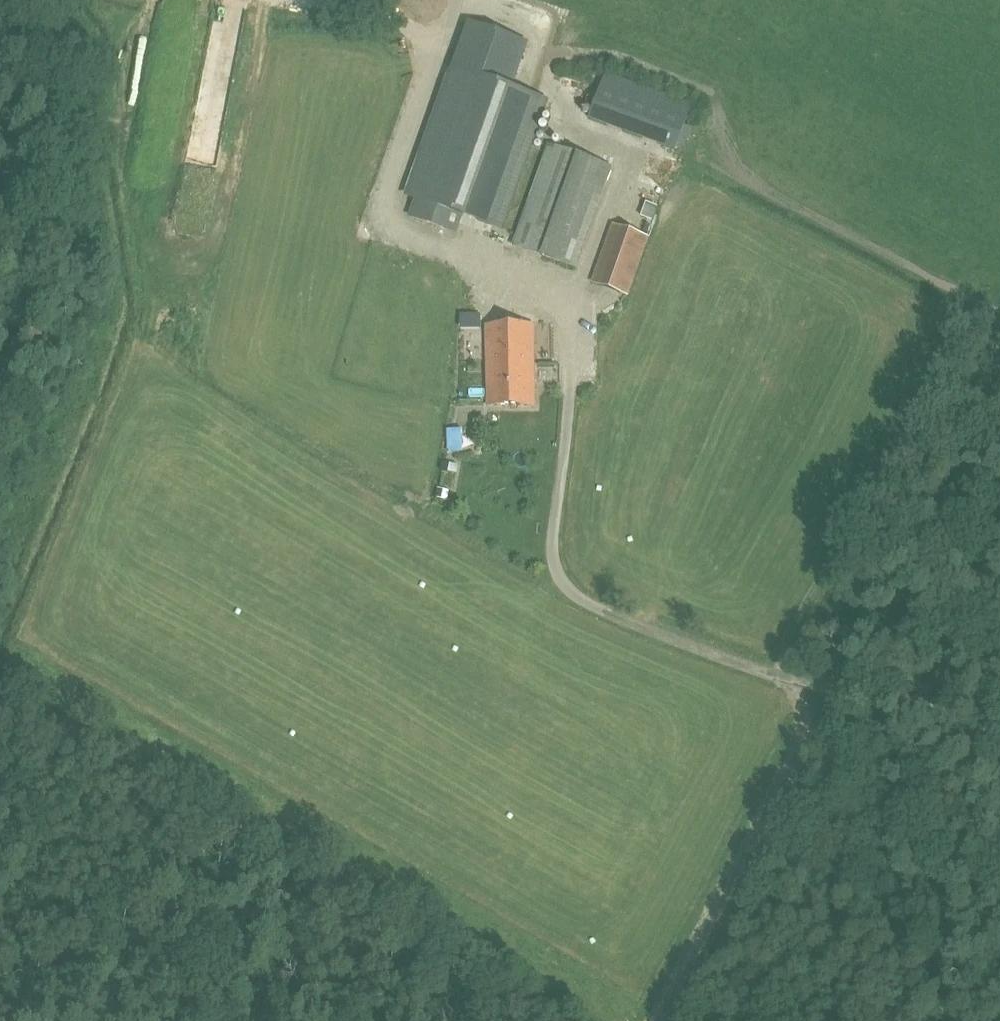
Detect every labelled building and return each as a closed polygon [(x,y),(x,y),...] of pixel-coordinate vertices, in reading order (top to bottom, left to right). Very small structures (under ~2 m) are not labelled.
[(454,232),(461,214),(502,228),(546,100),(508,87),(524,42),(526,43),(526,42),(469,22),(453,67),(407,195),(417,198),(410,216),(454,232)] [(692,103),(607,73),(590,118),(676,149),(692,103)] [(576,267),(611,167),(550,145),(514,245),(576,267)] [(594,282),(628,294),(648,238),(614,226),(594,282)] [(487,323),(488,405),(535,404),(534,322),(487,323)] [(462,428),(447,428),(448,451),(463,450),(462,428)] [(443,462),(441,471),(456,474),(458,465),(443,462)] [(439,487),(437,497),(448,500),(450,490),(439,487)]
